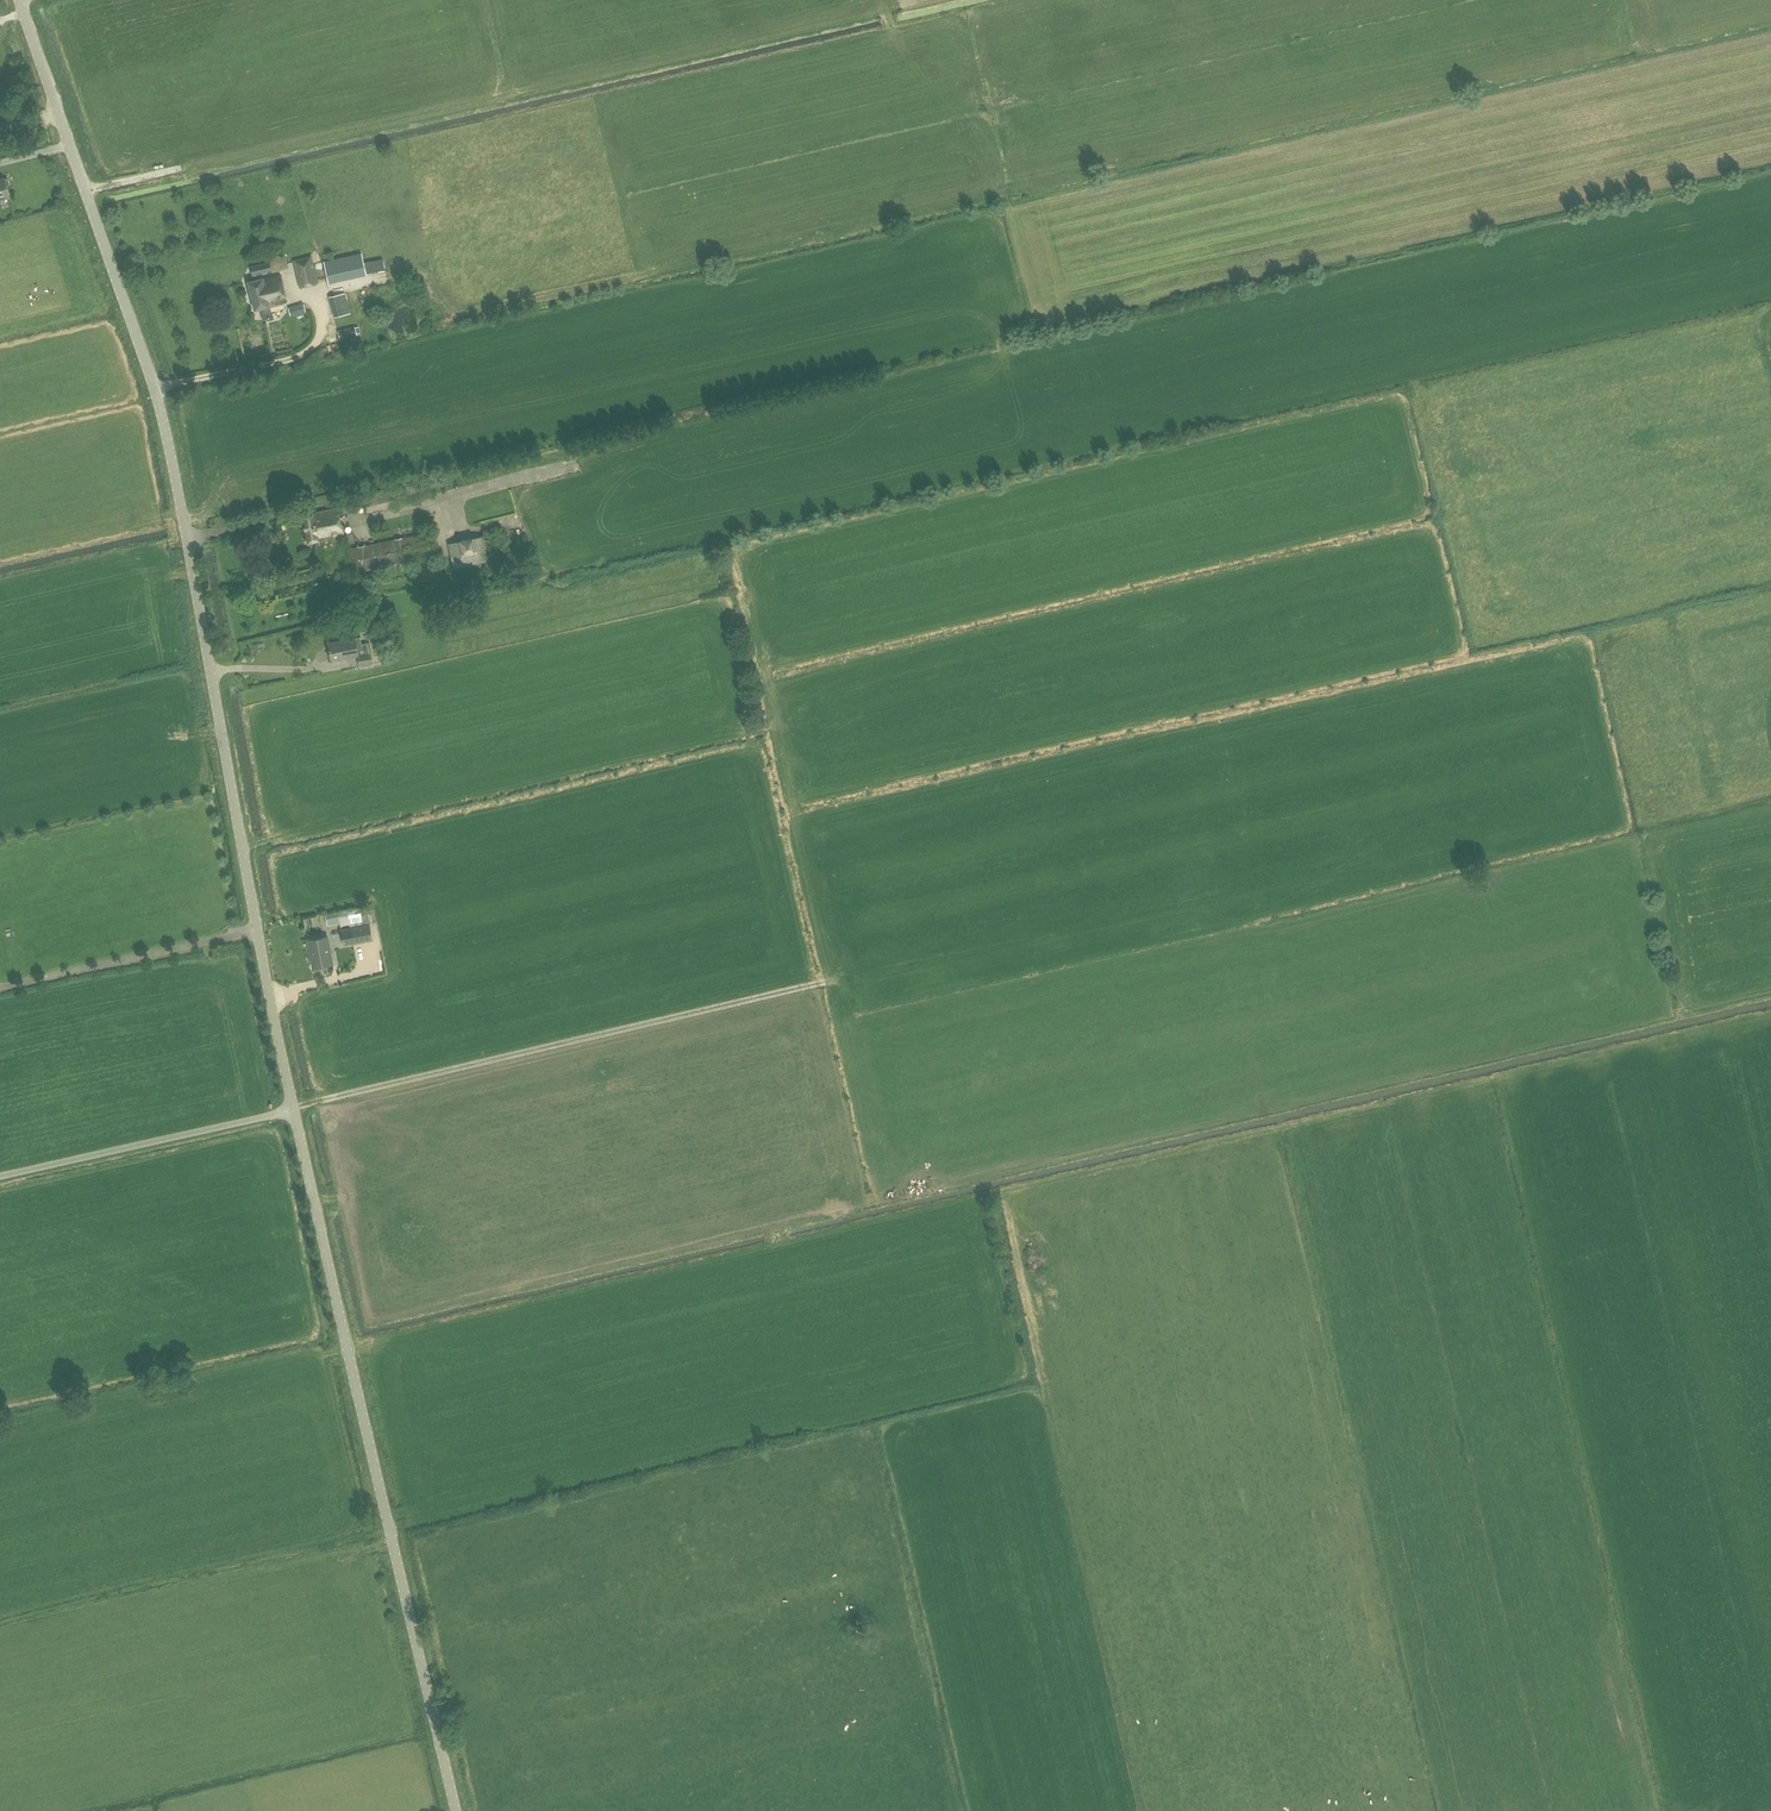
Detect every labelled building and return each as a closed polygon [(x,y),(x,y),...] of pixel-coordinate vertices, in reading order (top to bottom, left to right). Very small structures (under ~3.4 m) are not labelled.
[(9,196),(6,186),(9,185),(10,183),(9,179),(7,178),(0,180),(0,199),(9,196)] [(341,274),(364,271),(362,253),(339,255),(341,274)] [(293,260),(300,287),(319,282),(312,255),(293,260)] [(273,317),(270,306),(288,302),(281,273),(263,278),(262,273),(267,272),(267,273),(273,272),(270,261),(250,266),(254,280),(249,282),(256,309),(260,308),(263,319),(273,317)] [(289,308),(291,316),(298,314),(296,306),(289,308)] [(246,321),(236,323),(238,333),(248,331),(246,321)] [(515,468),(513,459),(505,462),(507,470),(515,468)] [(453,468),(457,481),(465,479),(461,465),(453,468)] [(469,471),(469,479),(497,477),(496,469),(469,471)] [(309,541),(315,539),(335,536),(343,534),(338,508),(303,515),(309,541)] [(319,554),(324,578),(353,572),(360,571),(436,555),(431,531),(424,533),(402,537),(397,538),(365,545),(319,554)] [(450,543),(455,567),(490,560),(485,535),(450,543)] [(335,536),(315,539),(318,553),(338,548),(335,536)] [(351,616),(354,628),(362,626),(360,614),(351,616)] [(332,661),(357,655),(359,666),(372,663),(367,642),(362,643),(361,638),(355,639),(355,637),(328,643),(332,661)] [(377,921),(373,904),(347,909),(338,910),(341,925),(349,923),(362,921),(363,924),(377,921)] [(346,945),(359,943),(373,940),(370,923),(343,928),(346,945)] [(330,964),(328,954),(331,953),(327,936),(308,940),(313,967),(330,964)]
